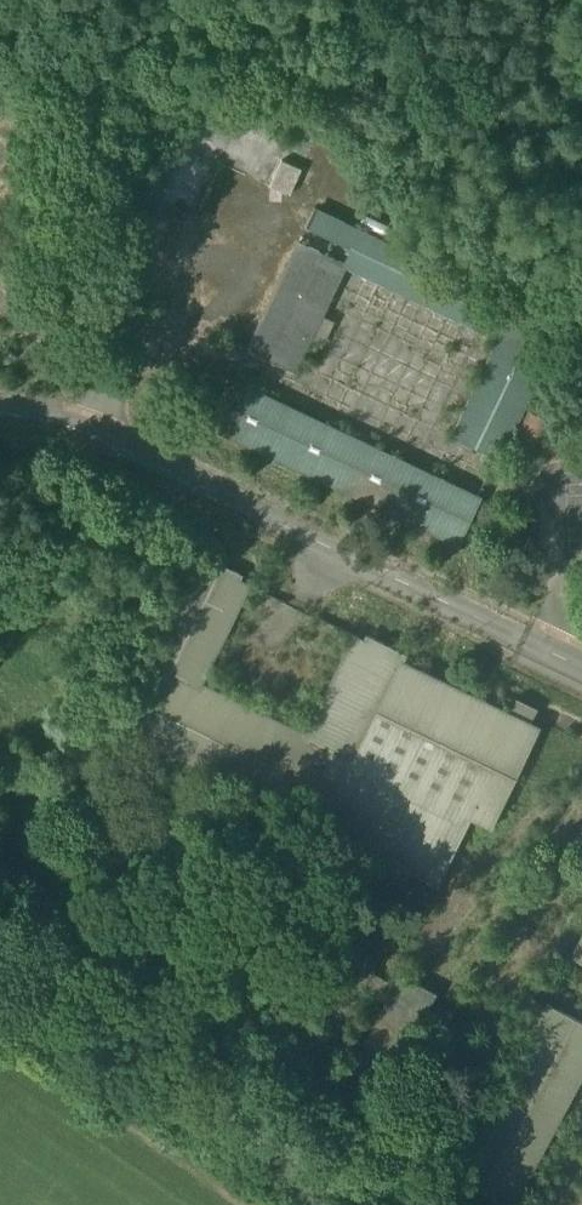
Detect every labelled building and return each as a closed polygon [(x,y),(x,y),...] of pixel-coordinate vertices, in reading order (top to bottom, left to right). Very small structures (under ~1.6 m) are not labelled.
[(273,189),(292,192),(297,163),(278,160),(273,189)] [(561,328),(314,210),(306,227),(351,249),(347,257),(372,269),(368,277),(499,340),(452,437),(498,459),(561,328)] [(299,242),(248,351),(294,373),(345,264),(299,242)] [(479,498),(264,396),(267,389),(254,383),(251,390),(234,382),(213,428),(457,544),(479,498)] [(529,411),(503,463),(524,473),(550,421),(529,411)] [(311,753),(183,692),(239,574),(202,557),(152,662),(171,671),(139,737),(305,815),(336,750),(353,758),(400,659),(403,653),(367,636),(311,753)] [(509,712),(400,659),(353,758),(336,750),(305,815),(302,822),(436,887),(469,819),(490,829),(539,727),(529,722),(536,708),(515,698),(509,712)] [(571,957),(581,963),(581,936),(571,957)] [(341,943),(270,1077),(303,1095),(360,987),(387,1001),(329,1108),(362,1126),(433,994),(400,976),(394,987),(368,973),(374,960),(341,943)] [(457,1177),(511,1204),(512,1204),(581,1071),(581,1022),(548,1004),(457,1177)]
